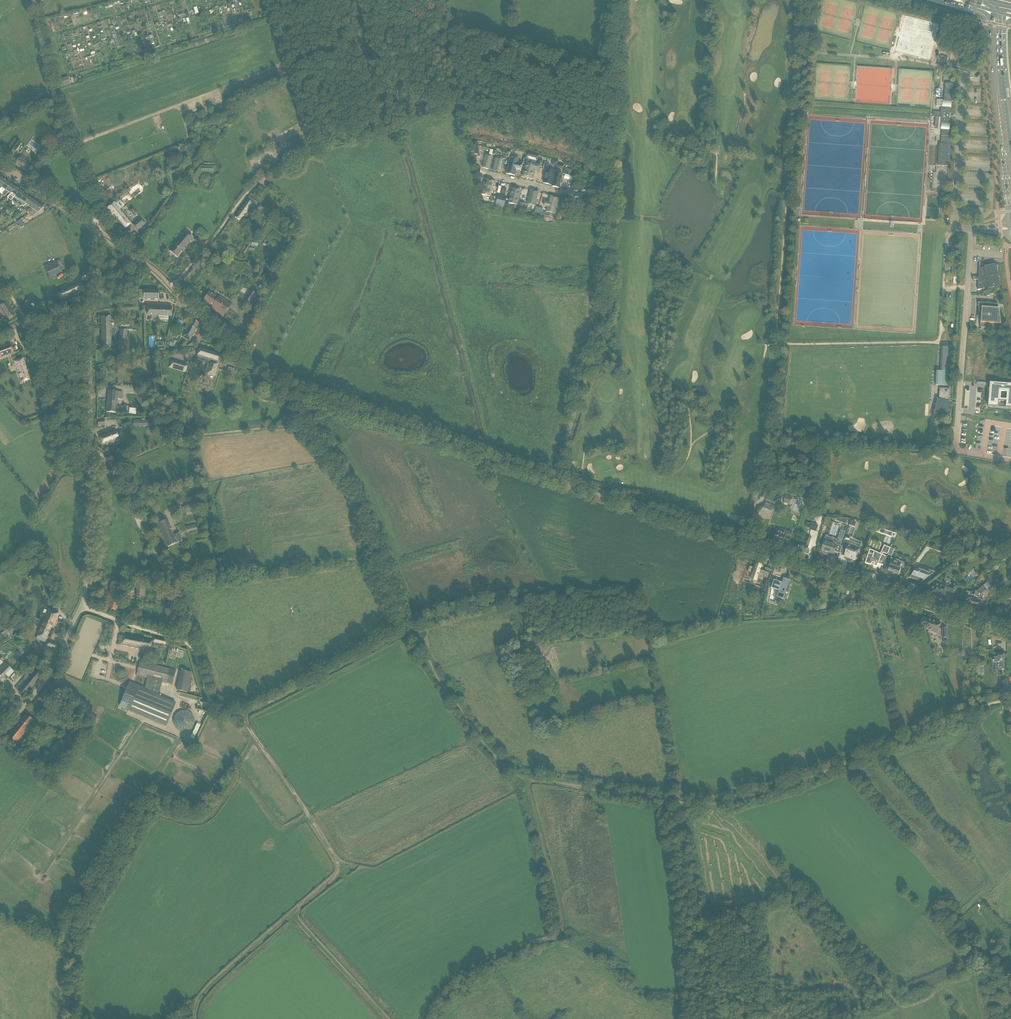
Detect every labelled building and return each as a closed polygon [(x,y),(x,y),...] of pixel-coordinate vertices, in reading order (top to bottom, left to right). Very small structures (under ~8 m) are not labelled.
[(941,107),(940,112),(933,112),(933,114),(949,115),(950,108),(951,108),(952,101),(953,101),(954,85),(954,84),(953,84),(952,84),(951,83),(949,83),(948,83),(947,83),(946,84),(945,84),(944,100),(943,100),(937,100),(936,106),(941,107)] [(949,115),(933,114),(933,117),(940,117),(940,123),(941,123),(941,129),(942,130),(941,144),(939,144),(937,165),(950,166),(951,145),(950,145),(951,130),(950,130),(950,123),(949,123),(949,115)] [(17,140),(10,148),(7,153),(12,156),(21,143),(17,140)] [(55,148),(58,153),(66,150),(63,144),(55,148)] [(27,172),(28,170),(31,171),(33,167),(27,162),(29,160),(21,155),(20,157),(18,156),(13,162),(27,172)] [(485,155),(482,168),(489,170),(493,157),(485,155)] [(521,171),(523,163),(518,162),(519,159),(510,157),(506,174),(515,176),(516,170),(521,171)] [(495,158),(492,170),(499,172),(502,160),(495,158)] [(526,161),(522,177),(533,179),(535,171),(540,172),(542,165),(526,161)] [(546,169),(543,183),(552,185),(555,171),(546,169)] [(560,188),(563,174),(555,172),(552,186),(560,188)] [(495,181),(485,179),(481,194),(491,197),(491,195),(495,181)] [(3,194),(6,190),(10,184),(6,181),(2,187),(1,187),(0,188),(0,192),(3,194)] [(6,190),(3,194),(5,196),(8,192),(11,193),(11,194),(16,187),(10,184),(6,190)] [(12,200),(15,197),(20,190),(16,187),(11,194),(11,193),(7,197),(11,200),(12,200)] [(512,188),(508,203),(518,206),(522,191),(512,188)] [(15,204),(16,203),(20,200),(25,194),(20,190),(15,197),(12,200),(15,204)] [(530,190),(527,204),(535,206),(539,192),(530,190)] [(22,205),(25,203),(29,197),(25,194),(20,200),(16,203),(20,207),(22,205)] [(496,196),(494,202),(495,203),(496,203),(495,206),(504,208),(505,205),(507,206),(508,200),(506,199),(498,197),(496,196)] [(555,214),(559,198),(550,196),(549,202),(545,201),(543,207),(547,207),(546,212),(555,214)] [(580,206),(583,198),(575,196),(573,205),(580,206)] [(26,204),(29,207),(30,207),(34,200),(29,197),(25,203),(22,205),(23,206),(26,204)] [(28,210),(27,211),(29,214),(29,213),(34,210),(39,203),(34,200),(30,207),(29,207),(31,208),(28,210)] [(247,200),(235,217),(241,221),(253,204),(252,203),(247,200)] [(107,208),(125,229),(132,223),(115,202),(107,208)] [(29,213),(29,214),(31,217),(38,213),(44,207),(39,203),(34,210),(29,213)] [(257,206),(255,208),(267,215),(270,210),(259,203),(257,206)] [(133,224),(137,230),(146,223),(141,218),(133,224)] [(170,251),(176,256),(177,257),(193,238),(186,231),(170,251)] [(65,270),(61,261),(56,263),(55,260),(43,265),(48,277),(65,270)] [(986,267),(984,267),(981,268),(981,267),(979,268),(978,277),(977,278),(977,280),(978,280),(978,290),(985,288),(990,287),(999,287),(1000,276),(999,276),(999,275),(998,275),(998,265),(986,264),(986,267)] [(85,290),(81,281),(53,294),(56,301),(60,299),(61,301),(85,290)] [(139,299),(159,299),(159,290),(139,290),(139,299)] [(251,290),(244,300),(250,304),(251,304),(257,295),(256,295),(257,294),(251,290)] [(211,308),(223,316),(231,304),(219,296),(218,298),(209,292),(204,300),(213,306),(211,308)] [(9,320),(15,315),(6,301),(0,305),(0,307),(9,320)] [(999,308),(998,308),(998,304),(978,302),(980,327),(996,328),(996,324),(1001,324),(999,308)] [(147,306),(148,315),(152,315),(151,319),(158,319),(158,316),(172,316),(172,307),(147,306)] [(101,316),(102,347),(111,347),(111,316),(101,316)] [(199,323),(195,321),(193,319),(189,326),(187,324),(184,329),(187,330),(183,337),(190,341),(199,323)] [(119,341),(127,342),(128,329),(120,329),(119,341)] [(14,352),(11,344),(5,346),(5,347),(0,349),(0,358),(14,352)] [(206,373),(215,376),(222,353),(200,347),(197,356),(210,361),(206,373)] [(942,347),(940,371),(936,371),(936,385),(945,385),(945,372),(943,372),(943,371),(948,372),(950,347),(942,347)] [(14,361),(22,383),(31,379),(23,358),(14,361)] [(174,367),(173,368),(182,371),(182,370),(184,364),(175,362),(174,367)] [(988,406),(1010,408),(1010,384),(990,383),(988,406)] [(938,403),(940,403),(938,412),(946,414),(949,403),(950,389),(939,388),(938,403)] [(106,412),(117,413),(117,412),(118,412),(118,411),(120,411),(121,406),(117,406),(118,399),(122,399),(123,391),(107,391),(106,412)] [(103,445),(119,439),(116,430),(99,436),(103,445)] [(786,495),(783,502),(790,504),(792,497),(786,495)] [(765,502),(763,508),(769,510),(772,511),(774,505),(771,504),(765,502)] [(196,512),(194,504),(184,507),(186,514),(196,512)] [(158,523),(168,547),(178,543),(178,542),(179,542),(179,543),(183,541),(180,533),(176,534),(176,535),(174,536),(167,519),(158,523)] [(810,529),(816,531),(818,525),(812,523),(810,529)] [(845,531),(841,530),(836,543),(830,541),(830,542),(824,541),(821,550),(823,551),(824,551),(830,553),(831,552),(834,553),(834,551),(839,553),(841,547),(842,547),(840,546),(841,543),(838,542),(839,539),(842,540),(845,531)] [(771,538),(770,541),(772,541),(771,542),(774,543),(774,542),(775,542),(779,543),(779,544),(782,546),(785,539),(786,539),(789,540),(790,536),(787,535),(781,532),(778,532),(778,531),(777,533),(775,532),(775,534),(773,533),(771,538)] [(842,547),(841,547),(842,548),(846,549),(844,555),(848,556),(853,558),(853,556),(856,557),(859,548),(857,548),(858,544),(849,541),(850,538),(845,536),(842,547)] [(796,546),(795,550),(808,554),(809,550),(807,549),(811,539),(807,537),(806,539),(804,538),(802,544),(800,543),(799,547),(796,546)] [(890,548),(884,545),(880,555),(874,553),(873,553),(873,555),(869,554),(867,559),(867,558),(865,563),(871,565),(871,564),(874,565),(874,566),(877,567),(878,564),(883,566),(886,557),(882,555),(883,552),(888,554),(890,548)] [(899,560),(891,557),(888,566),(889,566),(888,570),(893,571),(893,572),(899,574),(901,568),(900,568),(901,563),(899,562),(899,560)] [(749,566),(748,572),(752,573),(751,578),(756,580),(758,575),(767,578),(769,573),(760,569),(761,565),(756,563),(754,568),(749,566)] [(938,575),(916,568),(911,575),(924,580),(926,578),(932,580),(938,575)] [(990,573),(984,578),(987,583),(987,582),(994,578),(990,573)] [(783,599),(790,580),(783,577),(782,582),(774,580),(771,588),(779,591),(777,597),(783,599)] [(994,578),(987,582),(991,587),(997,583),(996,580),(994,578)] [(951,586),(948,585),(949,584),(944,583),(942,587),(939,586),(939,585),(934,584),(931,592),(945,597),(947,591),(949,591),(948,593),(955,595),(958,585),(952,583),(951,586)] [(110,585),(108,610),(117,611),(118,603),(121,603),(122,586),(110,585)] [(136,596),(145,597),(146,585),(136,585),(136,596)] [(976,591),(971,606),(980,609),(982,602),(983,599),(980,598),(980,597),(982,593),(987,590),(983,585),(976,591)] [(970,591),(968,597),(964,596),(962,603),(965,604),(965,605),(971,606),(976,591),(973,590),(972,592),(970,591)] [(36,638),(35,642),(39,644),(41,640),(42,641),(43,638),(47,639),(52,627),(53,628),(59,614),(55,612),(48,609),(41,624),(42,624),(36,638)] [(919,627),(919,629),(924,631),(924,629),(928,630),(932,620),(923,617),(921,621),(919,627)] [(932,620),(928,630),(937,633),(939,627),(941,623),(932,620)] [(0,634),(0,643),(19,631),(15,625),(0,634)] [(120,635),(118,644),(136,647),(136,648),(140,649),(140,648),(142,648),(145,649),(145,650),(150,651),(152,640),(124,634),(124,636),(120,635)] [(166,642),(167,640),(155,637),(154,638),(153,642),(165,645),(166,643),(166,642)] [(46,647),(55,651),(58,644),(48,640),(46,647)] [(24,646),(16,652),(20,657),(28,651),(24,646)] [(993,660),(993,662),(994,666),(998,666),(998,668),(1002,668),(1002,669),(1004,669),(1004,662),(1004,658),(1003,654),(1003,653),(1000,653),(1000,654),(997,654),(998,656),(998,657),(993,657),(993,659),(993,660)] [(129,684),(120,705),(122,706),(167,724),(176,703),(158,696),(162,682),(172,684),(176,671),(170,669),(140,661),(137,675),(147,678),(144,690),(131,685),(129,684)] [(0,667),(0,673),(2,671),(6,674),(11,669),(8,665),(4,662),(0,667)] [(15,687),(24,696),(42,676),(35,670),(30,676),(27,674),(15,687)] [(187,692),(192,673),(182,670),(177,690),(187,692)] [(182,708),(170,722),(181,732),(184,729),(187,732),(197,720),(182,708)] [(26,715),(8,736),(12,739),(16,742),(25,732),(27,733),(30,729),(28,727),(34,721),(30,718),(26,715)] [(44,729),(38,736),(40,739),(46,732),(44,729)]
